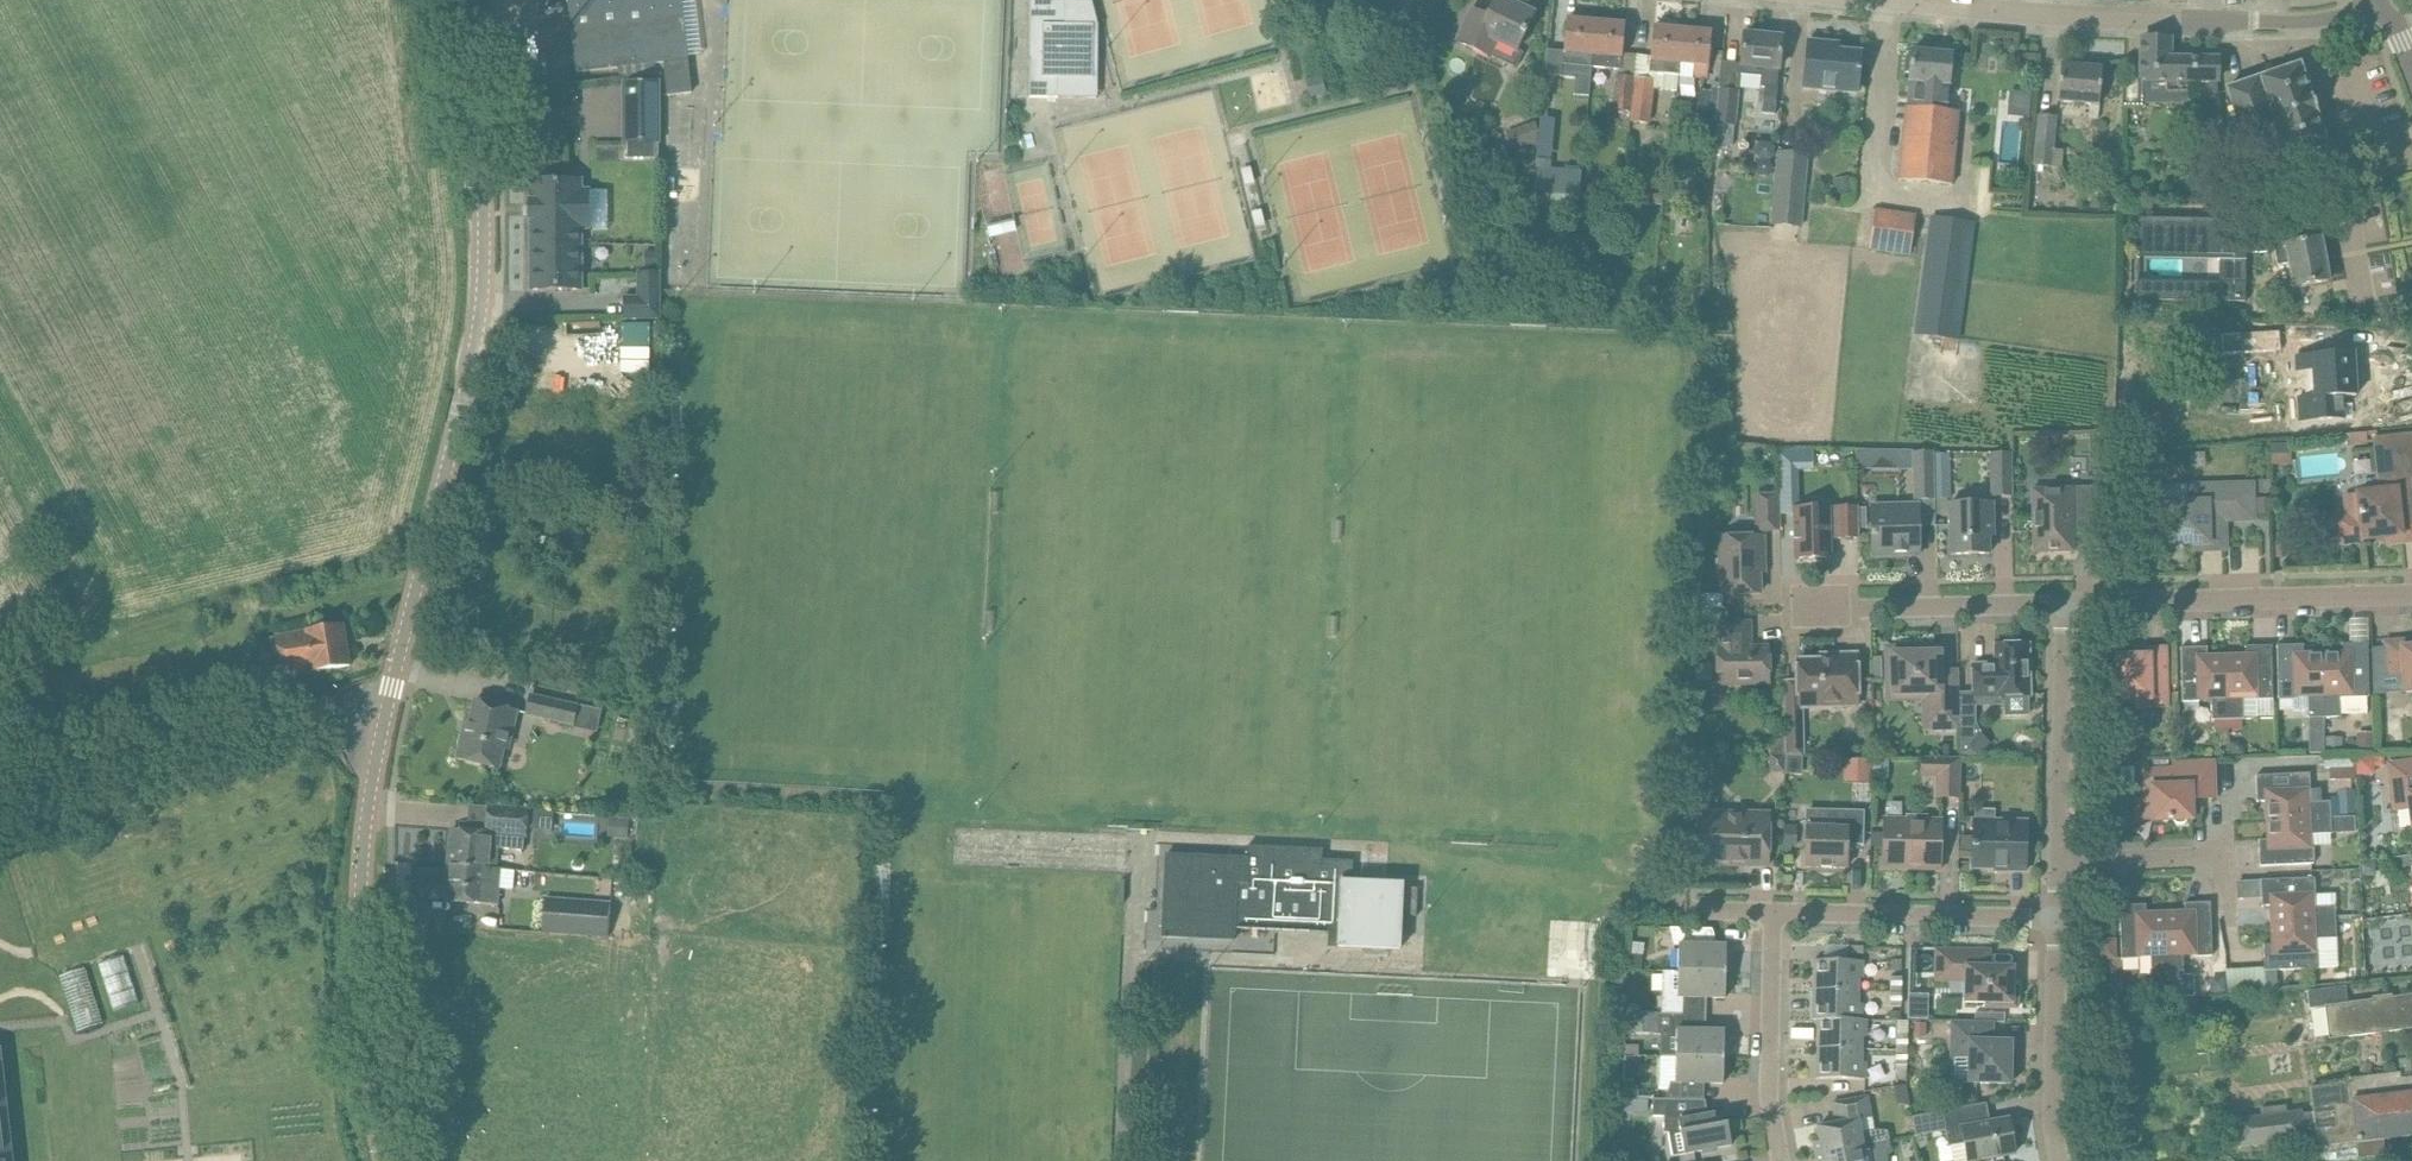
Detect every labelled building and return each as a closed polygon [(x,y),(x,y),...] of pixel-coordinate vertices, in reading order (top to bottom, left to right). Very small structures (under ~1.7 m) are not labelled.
[(568,2),(572,37),(577,73),(613,68),(614,77),(662,72),(662,63),(664,63),(668,96),(691,94),(689,72),(688,56),(681,0),(585,0),(568,2)] [(1030,97),(1058,98),(1058,78),(1085,78),(1086,36),(1086,25),(1072,25),(1067,24),(1067,0),(1031,0),(1030,30),(1030,59),(1030,97)] [(1458,40),(1490,56),(1497,41),(1516,50),(1523,36),(1534,14),(1504,0),(1496,0),(1487,17),(1472,10),(1462,32),(1458,40)] [(1564,51),(1563,64),(1577,65),(1591,67),(1592,54),(1596,22),(1567,19),(1564,43),(1564,51)] [(1591,67),(1606,69),(1619,70),(1621,70),(1622,53),(1625,24),(1596,22),(1593,54),(1592,54),(1591,67)] [(1649,73),(1648,80),(1656,80),(1655,89),(1678,91),(1679,76),(1679,75),(1678,75),(1682,30),(1653,27),(1651,51),(1651,57),(1650,58),(1649,73)] [(1682,30),(1678,75),(1679,75),(1680,64),(1694,65),(1693,77),(1707,79),(1709,56),(1712,33),(1682,30)] [(1742,66),(1741,75),(1762,77),(1761,87),(1765,87),(1764,104),(1776,105),(1776,99),(1777,90),(1778,79),(1780,63),(1782,39),(1744,35),(1742,59),(1742,66)] [(1385,37),(1367,51),(1374,60),(1392,46),(1391,45),(1385,37)] [(2141,81),(2141,101),(2188,102),(2188,96),(2188,81),(2199,81),(2198,96),(2216,96),(2216,93),(2216,81),(2217,81),(2218,60),(2170,59),(2170,39),(2142,39),(2141,63),(2141,81)] [(1805,65),(1803,89),(1858,94),(1859,77),(1862,53),(1838,51),(1839,44),(1808,41),(1805,65)] [(1907,55),(1905,71),(1910,72),(1910,75),(1909,82),(1907,107),(1946,111),(1949,85),(1949,84),(1954,84),(1956,68),(1951,67),(1952,55),(1912,51),(1912,55),(1907,55)] [(518,64),(508,65),(509,80),(520,79),(521,84),(530,83),(528,57),(518,58),(518,64)] [(2300,64),(2227,90),(2241,131),(2232,134),(2235,145),(2236,148),(2244,173),(2326,145),(2327,145),(2317,114),(2318,114),(2314,104),(2311,95),(2310,95),(2300,64)] [(2059,88),(2057,101),(2089,104),(2088,119),(2098,120),(2099,105),(2100,92),(2102,68),(2061,65),(2059,88)] [(1322,75),(1305,78),(1310,99),(1327,94),(1322,75)] [(1617,77),(1613,111),(1630,112),(1633,78),(1617,77)] [(1637,78),(1633,123),(1651,125),(1655,89),(1656,80),(1648,80),(1637,78)] [(658,83),(624,83),(624,142),(628,142),(656,142),(659,142),(658,83)] [(569,86),(556,88),(558,102),(571,100),(569,86)] [(2031,116),(2034,92),(2015,89),(2011,113),(2031,116)] [(1720,92),(1717,144),(1735,145),(1739,93),(1720,92)] [(1905,125),(1899,180),(1951,185),(1956,131),(1958,112),(1946,111),(1907,107),(1905,125)] [(2039,116),(2034,166),(2063,169),(2064,150),(2053,149),(2056,118),(2039,116)] [(1781,154),(1775,225),(1802,227),(1808,156),(1781,154)] [(1536,165),(1533,197),(1579,201),(1582,169),(1551,166),(1551,158),(1536,157),(1536,165)] [(529,200),(529,204),(531,204),(531,215),(529,215),(529,219),(531,219),(531,244),(581,244),(581,229),(589,229),(608,229),(607,191),(588,191),(581,191),(581,180),(531,181),(531,200),(529,200)] [(1872,209),(1867,249),(1910,255),(1916,216),(1872,209)] [(1931,218),(1915,333),(1958,339),(1974,223),(1931,218)] [(2137,282),(2137,300),(2246,302),(2246,250),(2250,250),(2250,252),(2252,252),(2254,253),(2257,253),(2259,254),(2262,254),(2264,253),(2266,253),(2269,252),(2271,251),(2271,250),(2275,249),(2274,247),(2286,245),(2286,244),(2291,243),(2290,236),(2286,237),(2282,237),(2278,237),(2275,237),(2271,236),(2268,235),(2264,233),(2260,232),(2256,232),(2252,231),(2248,232),(2237,231),(2237,229),(2237,225),(2220,224),(2220,221),(2223,221),(2223,220),(2138,219),(2137,259),(2220,260),(2220,282),(2137,282)] [(2286,245),(2274,247),(2275,249),(2278,266),(2290,264),(2295,289),(2305,287),(2328,282),(2319,238),(2313,239),(2310,223),(2288,227),(2290,236),(2291,243),(2286,245)] [(581,244),(531,244),(532,290),(581,290),(581,244)] [(645,253),(645,270),(659,270),(659,253),(645,253)] [(637,297),(623,296),(623,320),(660,320),(660,272),(638,272),(637,297)] [(2281,331),(2226,334),(2227,355),(2282,351),(2281,331)] [(2312,356),(2296,357),(2297,371),(2304,371),(2305,395),(2296,396),(2298,422),(2319,421),(2343,419),(2342,397),(2355,396),(2353,353),(2329,354),(2312,355),(2312,356)] [(2367,435),(2346,435),(2346,447),(2367,446),(2367,435)] [(2346,495),(2349,518),(2350,518),(2352,536),(2357,540),(2362,539),(2401,535),(2399,512),(2411,510),(2411,494),(2411,488),(2408,489),(2407,477),(2411,476),(2411,437),(2377,440),(2378,449),(2379,464),(2381,480),(2384,479),(2385,490),(2357,493),(2357,494),(2346,495)] [(1934,452),(1912,452),(1913,488),(1914,500),(1915,500),(1935,499),(1934,452)] [(2012,453),(1990,454),(1991,496),(2013,496),(2012,453)] [(1799,467),(1778,467),(1778,472),(1778,502),(1800,502),(1799,472),(1799,467)] [(2270,480),(2259,480),(2260,493),(2270,493),(2270,480)] [(2161,504),(2151,504),(2152,524),(2161,524),(2162,544),(2201,543),(2201,549),(2225,549),(2224,519),(2252,519),(2252,515),(2252,499),(2252,495),(2251,485),(2190,487),(2191,503),(2168,504),(2161,504)] [(2050,501),(2033,502),(2033,529),(2034,552),(2073,551),(2073,535),(2073,528),(2092,528),(2092,535),(2093,535),(2093,534),(2093,508),(2107,508),(2106,494),(2092,494),(2092,490),(2092,487),(2070,487),(2071,489),(2050,489),(2050,501)] [(1778,497),(1756,497),(1756,498),(1756,512),(1757,530),(1762,530),(1779,530),(1778,497)] [(2259,498),(2259,514),(2271,514),(2271,498),(2259,498)] [(1993,503),(1950,504),(1950,514),(1950,531),(1951,555),(1989,554),(1989,536),(1992,536),(1994,536),(1994,533),(1993,525),(1993,503)] [(1857,507),(1794,509),(1794,535),(1795,558),(1831,558),(1830,536),(1837,536),(1837,538),(1858,538),(1857,514),(1857,507)] [(1918,511),(1871,512),(1872,533),(1873,557),(1919,555),(1918,532),(1918,526),(1918,511)] [(1721,558),(1716,561),(1716,571),(1721,574),(1721,594),(1760,593),(1759,557),(1764,557),(1763,537),(1762,537),(1720,538),(1721,558)] [(1719,648),(1717,648),(1718,684),(1769,683),(1768,647),(1747,648),(1747,641),(1751,641),(1751,622),(1746,622),(1727,622),(1718,623),(1719,648)] [(275,637),(257,640),(260,659),(278,657),(282,677),(350,666),(343,624),(319,628),(305,630),(306,632),(275,636),(275,637)] [(2385,643),(2388,666),(2388,674),(2404,673),(2406,692),(2411,691),(2411,640),(2385,643)] [(2342,653),(2323,654),(2324,718),(2340,717),(2340,695),(2351,694),(2351,698),(2369,697),(2369,667),(2368,643),(2350,644),(2350,648),(2342,648),(2342,653)] [(1990,664),(1972,665),(1973,689),(1973,693),(1973,697),(2003,696),(2003,706),(2004,716),(2028,716),(2028,696),(2030,696),(2029,644),(1995,645),(1995,664),(1990,664)] [(2295,645),(2277,646),(2277,669),(2278,699),(2293,699),(2294,711),(2308,711),(2308,718),(2309,718),(2324,718),(2323,654),(2303,654),(2303,649),(2295,649),(2295,645)] [(2246,656),(2226,656),(2228,729),(2242,729),(2242,720),(2244,720),(2243,697),(2255,697),(2255,700),(2273,700),(2273,669),(2272,646),(2253,646),(2254,650),(2246,651),(2246,656)] [(1911,647),(1886,648),(1886,672),(1887,694),(1929,693),(1930,729),(1959,728),(1958,697),(1941,698),(1941,676),(1940,653),(1911,653),(1911,647)] [(2148,656),(2115,656),(2117,701),(2140,700),(2149,700),(2149,708),(2167,707),(2166,672),(2165,648),(2147,649),(2148,656)] [(2199,648),(2180,648),(2181,672),(2182,702),(2200,702),(2200,698),(2211,698),(2212,721),(2214,720),(2215,730),(2228,729),(2226,656),(2207,657),(2207,652),(2199,652),(2199,648)] [(1783,738),(1783,755),(1805,755),(1803,707),(1857,706),(1857,683),(1856,655),(1832,656),(1832,660),(1797,661),(1798,682),(1784,682),(1783,738)] [(1711,669),(1697,670),(1698,682),(1711,682),(1711,669)] [(531,695),(527,714),(575,725),(579,707),(531,695)] [(463,732),(456,758),(499,768),(504,749),(509,750),(517,711),(474,701),(467,733),(463,732)] [(2324,718),(2309,718),(2310,736),(2325,735),(2324,718)] [(1963,741),(1962,758),(1980,757),(1992,744),(1975,728),(1963,741)] [(2357,733),(2357,753),(2373,753),(2373,733),(2357,733)] [(1769,747),(1769,755),(1783,755),(1783,738),(1778,738),(1769,747)] [(2342,739),(2325,739),(2325,756),(2342,756),(2342,739)] [(2238,742),(2230,742),(2231,756),(2244,755),(2244,747),(2238,742)] [(1769,756),(1769,774),(1784,774),(1784,756),(1783,756),(1769,756)] [(2384,756),(2356,758),(2357,775),(2375,774),(2374,768),(2385,767),(2384,756)] [(1923,759),(1922,775),(1938,776),(1937,797),(1959,798),(1960,760),(1923,759)] [(2173,770),(2144,771),(2145,788),(2152,788),(2153,821),(2172,820),(2174,820),(2174,822),(2176,824),(2180,825),(2185,824),(2187,821),(2187,820),(2188,820),(2192,819),(2191,799),(2215,798),(2214,776),(2213,759),(2173,761),(2173,770)] [(1844,760),(1843,784),(1871,785),(1871,779),(1872,761),(1844,760)] [(2389,765),(2391,781),(2393,798),(2394,812),(2410,810),(2411,826),(2411,762),(2389,765)] [(2117,765),(2098,766),(2099,779),(2117,779),(2117,765)] [(2280,775),(2256,776),(2257,802),(2267,801),(2267,820),(2331,818),(2330,801),(2308,802),(2307,791),(2310,791),(2310,773),(2280,775)] [(2355,790),(2338,790),(2339,815),(2356,814),(2355,790)] [(452,829),(449,865),(494,868),(495,849),(524,851),(525,837),(526,838),(528,820),(529,808),(488,805),(487,807),(487,816),(481,816),(480,831),(468,830),(452,829)] [(1807,828),(1806,867),(1847,868),(1847,845),(1864,846),(1865,812),(1836,812),(1808,811),(1807,828)] [(1703,812),(1702,860),(1743,861),(1743,866),(1769,866),(1770,814),(1703,812)] [(2268,840),(2259,840),(2260,866),(2284,865),(2314,864),(2313,846),(2310,846),(2309,835),(2332,834),(2356,833),(2355,817),(2340,817),(2331,818),(2267,820),(2268,840)] [(1884,819),(1883,866),(1920,867),(1920,870),(1940,870),(1942,820),(1884,819)] [(1961,837),(1961,852),(1973,852),(1973,868),(1997,869),(1997,866),(2005,866),(2005,871),(2026,872),(2026,827),(1995,826),(1975,826),(1974,826),(1973,837),(1961,837)] [(1166,855),(1163,937),(1234,940),(1235,928),(1276,930),(1333,932),(1332,946),(1400,949),(1403,884),(1352,882),(1353,861),(1322,860),(1323,850),(1247,846),(1247,859),(1166,855)] [(2375,862),(2361,863),(2362,877),(2377,876),(2375,862)] [(449,865),(447,901),(470,903),(497,905),(500,869),(494,868),(449,865)] [(2284,879),(2261,880),(2262,907),(2271,906),(2272,925),(2336,922),(2336,906),(2321,907),(2316,907),(2314,878),(2284,879)] [(544,899),(541,932),(559,933),(609,937),(609,935),(612,904),(561,900),(544,899)] [(2185,913),(2166,913),(2167,977),(2170,977),(2184,976),(2183,954),(2194,953),(2195,957),(2212,956),(2211,935),(2210,903),(2184,903),(2185,913)] [(2146,905),(2120,906),(2121,959),(2139,958),(2139,955),(2151,955),(2151,977),(2138,977),(2139,1000),(2168,999),(2167,977),(2166,913),(2146,914),(2146,905)] [(2360,909),(2344,910),(2345,923),(2360,922),(2360,909)] [(2265,968),(2253,968),(2254,991),(2278,990),(2277,970),(2289,970),(2319,968),(2317,939),(2323,939),(2337,938),(2336,922),(2272,925),(2273,944),(2264,944),(2265,968)] [(1685,928),(1670,928),(1674,945),(1679,945),(1679,971),(1726,972),(1727,946),(1709,945),(1709,929),(1685,928)] [(2117,937),(2099,938),(2099,959),(2118,958),(2117,937)] [(1935,972),(1935,981),(1966,981),(1966,1002),(1986,1003),(1986,1008),(2018,1008),(2018,987),(2013,987),(2013,975),(2014,967),(2005,967),(1990,967),(1991,949),(1970,949),(1936,948),(1935,972)] [(104,962),(115,1003),(139,996),(128,956),(104,962)] [(1814,960),(1813,990),(1859,990),(1859,978),(1863,978),(1863,961),(1814,960)] [(88,969),(64,975),(78,1027),(101,1021),(88,969)] [(1663,971),(1662,1013),(1668,1013),(1683,1014),(1683,997),(1707,998),(1725,998),(1726,972),(1679,971),(1679,972),(1663,971)] [(1891,977),(1891,993),(1901,993),(1902,977),(1891,977)] [(2307,991),(2309,1009),(2325,1007),(2329,1039),(2411,1029),(2411,995),(2402,996),(2348,1003),(2346,987),(2307,991)] [(1813,990),(1813,1020),(1817,1020),(1862,1020),(1862,1004),(1858,1004),(1859,990),(1813,990)] [(1891,993),(1891,1007),(1901,1007),(1901,993),(1891,993)] [(1909,994),(1908,1019),(1928,1019),(1929,995),(1909,994)] [(1625,1012),(1624,1034),(1625,1035),(1657,1035),(1657,1013),(1625,1012)] [(1975,1013),(1975,1022),(1986,1022),(1986,1013),(1975,1013)] [(1817,1020),(1816,1050),(1862,1050),(1862,1037),(1866,1037),(1866,1020),(1862,1020),(1817,1020)] [(1916,1022),(1915,1035),(1926,1036),(1926,1022),(1916,1022)] [(1952,1022),(1951,1058),(1969,1058),(1969,1083),(2011,1084),(2011,1080),(2016,1080),(2016,1059),(2012,1059),(2012,1041),(1993,1041),(1994,1023),(1952,1022)] [(1677,1030),(1677,1056),(1724,1058),(1725,1031),(1683,1030),(1677,1030)] [(1897,1035),(1897,1052),(1907,1052),(1908,1036),(1897,1035)] [(1816,1050),(1816,1078),(1865,1080),(1865,1062),(1862,1062),(1862,1050),(1816,1050)] [(1897,1052),(1896,1080),(1907,1081),(1907,1052),(1897,1052)] [(1669,1090),(1666,1099),(1681,1099),(1682,1083),(1723,1084),(1724,1058),(1677,1056),(1676,1082),(1671,1082),(1669,1090)] [(2236,1120),(2239,1146),(2304,1138),(2305,1145),(2314,1148),(2355,1143),(2358,1159),(2385,1156),(2383,1140),(2411,1137),(2411,1075),(2401,1077),(2400,1073),(2349,1080),(2349,1083),(2311,1088),(2314,1110),(2236,1120)] [(1622,1081),(1622,1097),(1638,1097),(1638,1082),(1622,1081)] [(1820,1142),(1813,1143),(1815,1155),(1890,1141),(1888,1131),(1878,1130),(1875,1131),(1868,1096),(1855,1099),(1832,1103),(1836,1124),(1817,1127),(1820,1142)] [(1653,1098),(1652,1118),(1664,1118),(1664,1133),(1669,1133),(1672,1156),(1685,1154),(1703,1151),(1703,1155),(1715,1153),(1714,1149),(1731,1146),(1727,1123),(1717,1125),(1715,1114),(1708,1115),(1698,1115),(1699,1100),(1681,1099),(1666,1099),(1664,1099),(1653,1098)] [(1623,1099),(1623,1111),(1636,1111),(1636,1099),(1623,1099)] [(1942,1111),(1948,1147),(1963,1144),(1966,1160),(1977,1160),(2015,1154),(2009,1118),(1983,1123),(1979,1104),(1956,1109),(1942,1111)] [(1924,1115),(1913,1117),(1915,1131),(1926,1129),(1924,1115)] [(1904,1123),(1902,1126),(1903,1131),(1906,1133),(1910,1132),(1913,1129),(1912,1125),(1908,1122),(1904,1123)] [(1815,1155),(1816,1160),(1888,1160),(1888,1158),(1887,1152),(1892,1150),(1890,1141),(1815,1155)]
